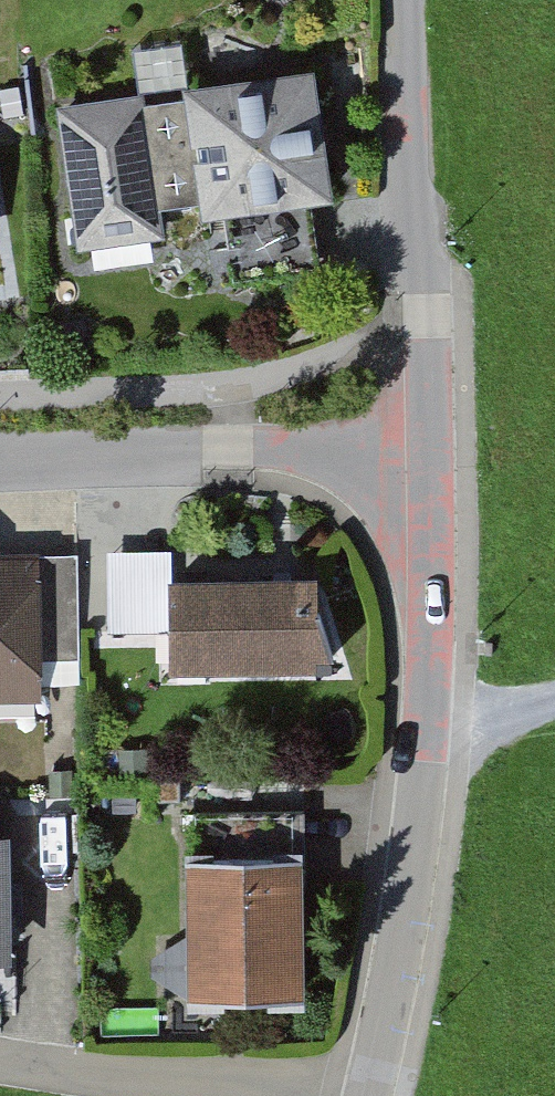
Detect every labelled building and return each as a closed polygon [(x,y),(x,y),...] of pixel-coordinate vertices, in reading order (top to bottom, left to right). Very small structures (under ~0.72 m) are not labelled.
[(143,90),(55,103),(76,245),(167,232),(163,206),(200,201),(202,216),(335,197),(317,67),(191,85),(184,39),(136,46),(143,90)] [(139,552),(109,551),(108,628),(168,629),(168,552),(139,552)] [(0,558),(0,702),(35,700),(30,557),(0,558)] [(318,568),(172,570),(173,665),(319,663),(318,568)] [(0,836),(0,964),(9,964),(5,836),(0,836)] [(302,852),(184,852),(185,1019),(222,1019),(222,1007),(222,998),(302,997),(302,852)]
